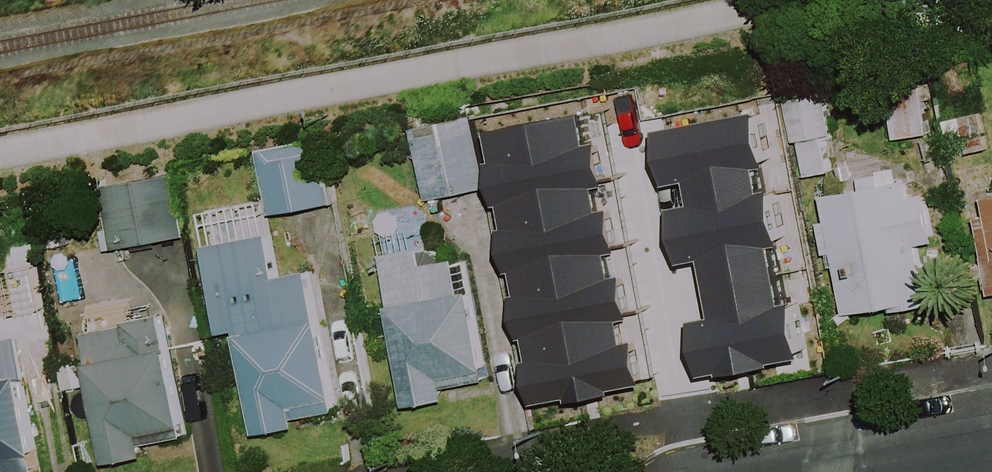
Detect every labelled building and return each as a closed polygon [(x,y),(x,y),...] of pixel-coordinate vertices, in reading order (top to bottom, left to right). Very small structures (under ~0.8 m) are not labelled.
[(785,102),(794,144),(788,145),(796,183),(833,175),(825,137),(832,136),(823,94),(785,102)] [(774,98),(734,107),(746,161),(786,152),(774,98)] [(466,117),(407,131),(424,204),(483,190),(466,117)] [(333,205),(324,155),(259,167),(268,217),(333,205)] [(895,199),(891,172),(843,180),(845,193),(815,197),(825,257),(832,256),(841,317),(927,303),(917,245),(933,242),(925,194),(895,199)] [(178,238),(166,178),(97,192),(109,252),(178,238)] [(774,236),(767,203),(653,226),(678,351),(792,328),(774,236)] [(421,270),(417,251),(382,259),(392,304),(381,306),(406,409),(448,398),(443,380),(485,370),(459,261),(421,270)] [(32,265),(0,272),(0,290),(7,321),(43,313),(32,265)] [(632,343),(618,265),(535,279),(553,379),(596,372),(592,350),(632,343)] [(252,434),(298,427),(297,420),(333,414),(314,293),(271,299),(268,279),(229,285),(252,434)] [(178,427),(160,320),(80,334),(94,413),(102,464),(146,456),(142,433),(178,427)] [(17,340),(0,343),(0,471),(39,471),(19,380),(25,379),(17,340)]
